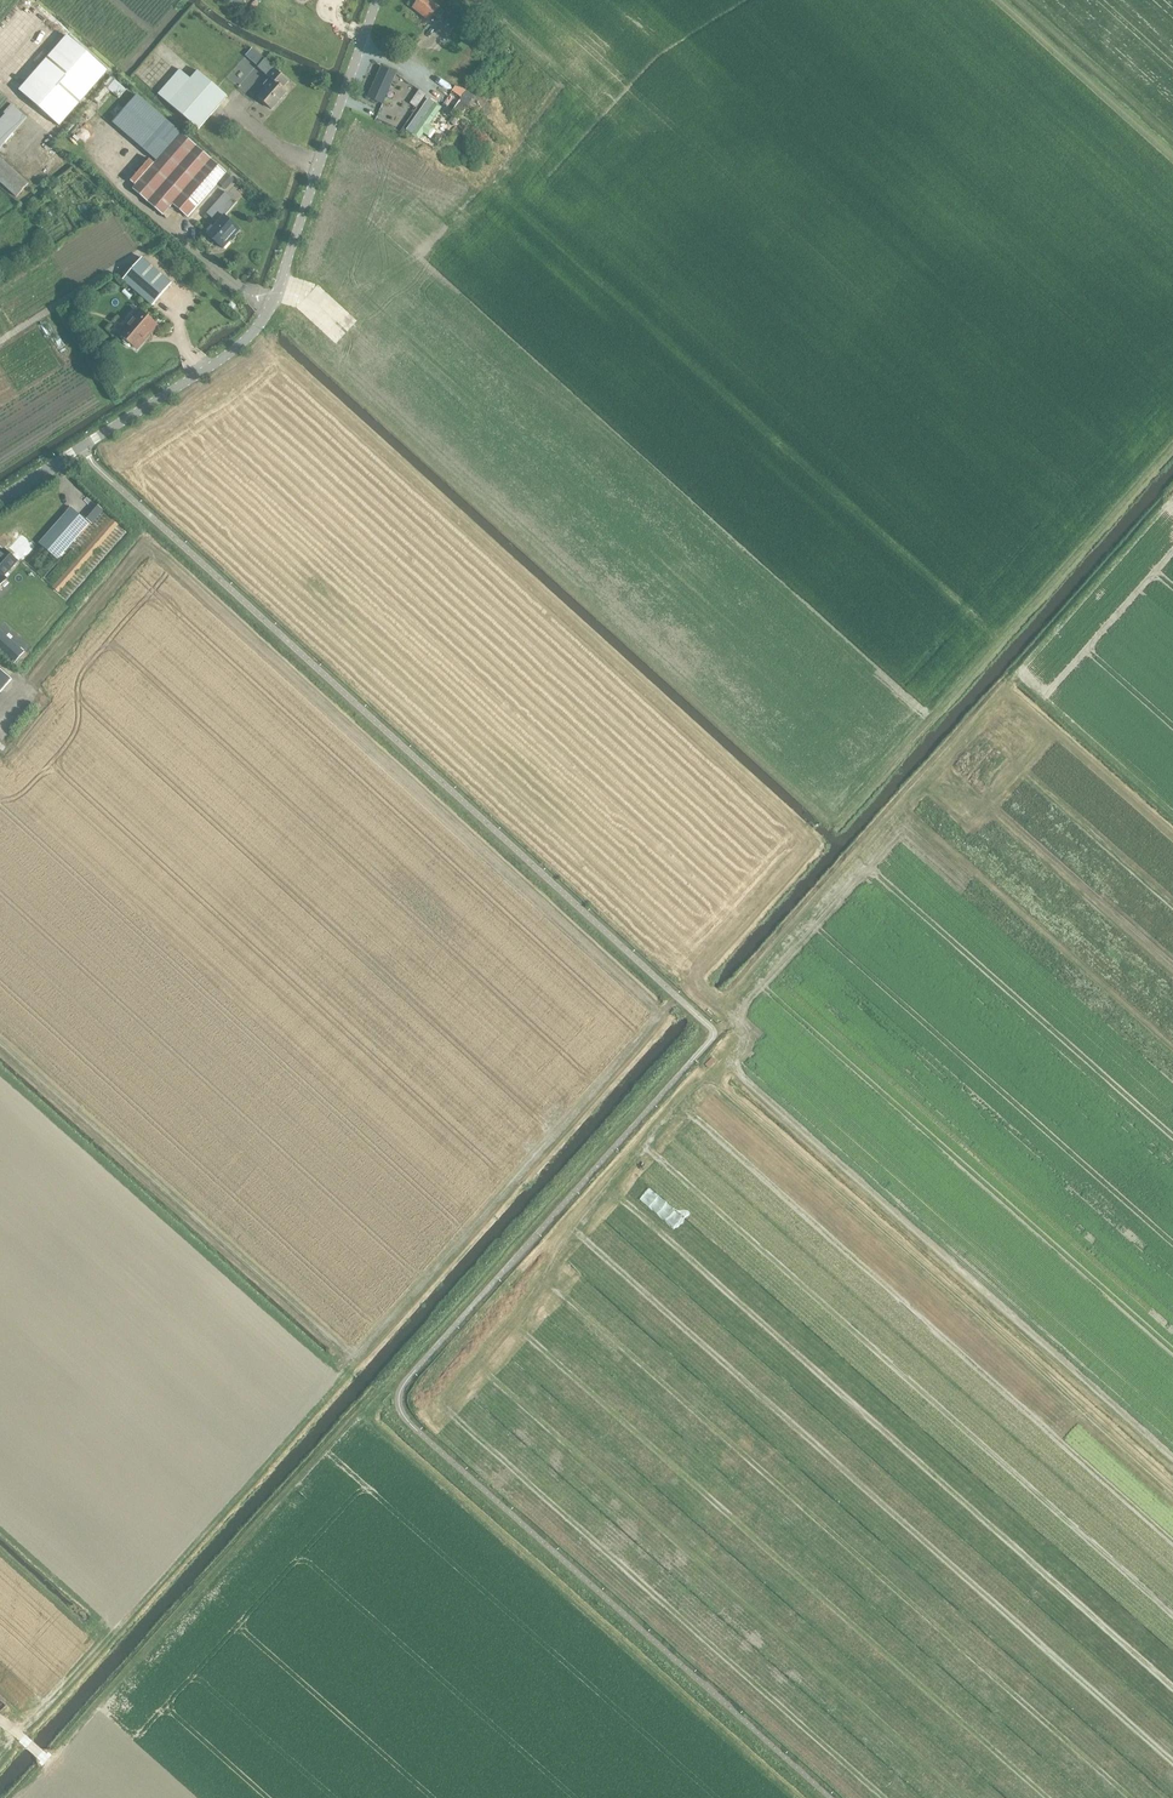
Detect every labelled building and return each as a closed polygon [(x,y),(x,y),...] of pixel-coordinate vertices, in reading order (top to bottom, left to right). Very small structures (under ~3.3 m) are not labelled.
[(250,7),(246,0),(236,0),(232,2),(238,13),(250,7)] [(444,16),(470,38),(479,28),(451,5),(443,14),(427,0),(422,0),(413,11),(428,23),(433,18),(439,23),(444,16)] [(69,37),(20,91),(60,127),(108,72),(69,37)] [(267,60),(259,69),(271,79),(265,86),(268,89),(259,99),(273,111),(288,93),(284,89),(289,83),(277,72),(278,70),(267,60)] [(382,66),(368,97),(383,104),(397,72),(382,66)] [(216,85),(199,71),(192,80),(181,70),(160,95),(200,130),(211,117),(231,98),(216,85)] [(105,83),(119,96),(127,88),(113,75),(105,83)] [(425,97),(419,92),(410,105),(416,110),(425,97)] [(142,99),(119,125),(158,160),(134,188),(164,214),(173,204),(173,203),(211,159),(181,133),(142,99)] [(434,107),(427,102),(406,131),(419,141),(423,135),(427,139),(433,131),(428,128),(440,111),(439,110),(439,109),(436,107),(434,107)] [(459,103),(450,116),(456,120),(465,107),(459,103)] [(0,120),(0,148),(27,118),(12,104),(4,113),(6,114),(0,120)] [(17,197),(29,183),(0,156),(0,181),(17,197)] [(211,159),(173,203),(173,204),(189,217),(226,172),(211,159)] [(65,172),(71,181),(79,176),(74,167),(65,172)] [(228,175),(220,185),(227,190),(235,181),(228,175)] [(227,194),(208,216),(219,225),(209,236),(225,250),(241,232),(226,218),(239,204),(227,194)] [(172,283),(143,258),(124,280),(153,306),(172,283)] [(157,324),(141,311),(121,334),(126,338),(125,339),(125,341),(129,345),(132,344),(133,343),(137,348),(145,338),(146,339),(146,338),(145,337),(148,334),(150,335),(150,334),(149,334),(157,324)] [(92,525),(104,512),(96,506),(85,519),(90,523),(92,525)] [(57,559),(90,523),(85,519),(72,507),(67,512),(39,543),(57,559)] [(7,579),(4,576),(18,561),(21,557),(24,560),(36,546),(21,534),(10,547),(15,552),(12,556),(5,549),(0,554),(0,586),(7,579)] [(16,663),(25,652),(0,630),(0,649),(16,663)] [(1,693),(12,682),(0,671),(0,694),(1,693)]
